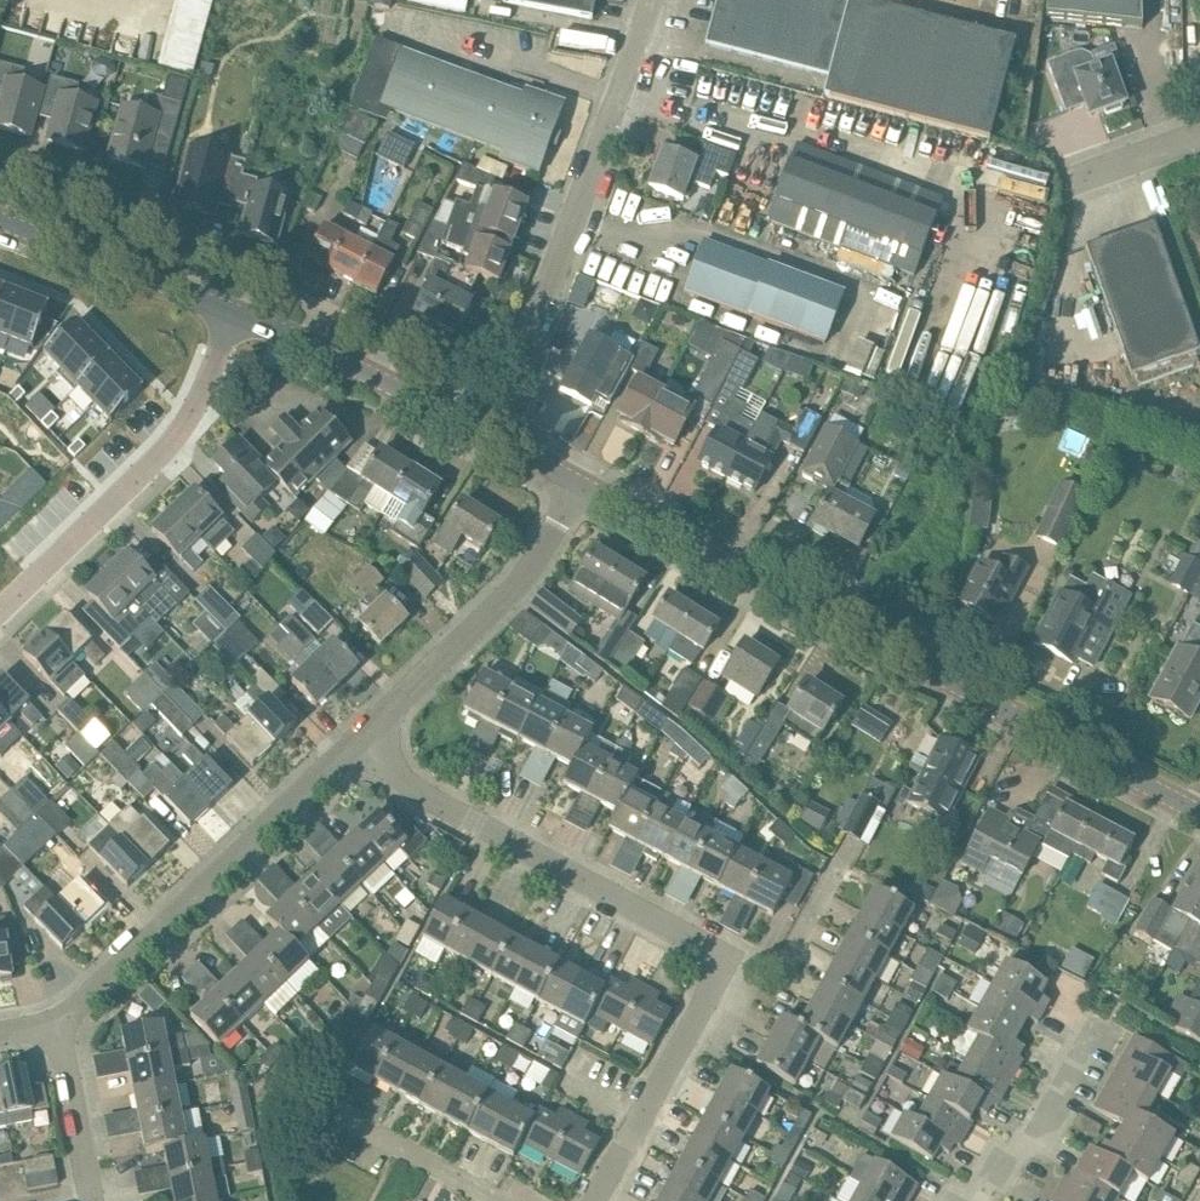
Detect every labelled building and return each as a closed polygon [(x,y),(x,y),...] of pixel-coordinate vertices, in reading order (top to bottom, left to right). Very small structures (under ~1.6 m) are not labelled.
[(161,65),(195,74),(213,5),(215,0),(179,0),(161,65)] [(392,0),(376,0),(375,6),(390,9),(392,0)] [(547,9),(549,0),(500,0),(547,9)] [(547,10),(560,13),(593,20),(593,19),(594,14),(597,0),(549,0),(547,9),(547,10)] [(855,0),(719,0),(707,46),(830,78),(825,97),(990,141),(1016,42),(855,0)] [(1047,7),(1144,20),(1143,0),(1048,0),(1047,7)] [(555,132),(565,105),(526,90),(523,97),(403,52),(400,59),(375,49),(352,111),(379,121),(384,108),(503,153),(500,160),(539,175),(549,147),(556,150),(562,135),(555,132)] [(1080,52),(1048,63),(1066,113),(1086,106),(1089,113),(1098,110),(1099,114),(1106,112),(1107,115),(1122,110),(1121,106),(1126,104),(1111,63),(1097,68),(1094,60),(1091,56),(1082,52),(1080,52)] [(95,62),(93,68),(95,70),(97,74),(108,77),(111,75),(114,73),(116,66),(114,64),(112,60),(100,58),(98,60),(95,62)] [(22,84),(26,70),(0,63),(0,97),(4,98),(0,111),(0,128),(30,137),(44,90),(22,84)] [(43,109),(57,113),(49,142),(84,152),(97,105),(76,99),(80,85),(52,77),(43,109)] [(189,83),(169,77),(163,98),(150,95),(145,113),(124,107),(110,159),(145,169),(153,140),(171,145),(189,83)] [(339,133),(365,146),(376,125),(350,112),(339,133)] [(387,136),(377,156),(406,169),(415,149),(387,136)] [(798,145),(770,221),(800,232),(854,253),(849,264),(904,285),(909,274),(914,276),(943,201),(799,146),(800,145),(798,145)] [(663,152),(650,189),(683,201),(684,198),(688,200),(694,184),(710,189),(716,174),(729,178),(736,158),(704,146),(697,164),(663,152)] [(192,147),(180,189),(185,191),(181,207),(215,217),(218,206),(223,186),(237,190),(238,190),(242,176),(243,176),(247,162),(192,147)] [(457,203),(446,231),(510,254),(516,237),(521,238),(526,225),(521,223),(527,208),(489,194),(495,180),(464,165),(455,181),(477,190),(470,208),(457,203)] [(237,190),(234,203),(249,207),(241,235),(277,245),(290,196),(257,187),(258,180),(243,176),(242,176),(238,190),(237,190)] [(433,222),(417,254),(418,254),(435,260),(442,243),(446,231),(456,206),(457,203),(460,194),(452,191),(450,191),(433,222)] [(311,194),(305,207),(315,212),(322,199),(311,194)] [(351,201),(344,215),(366,227),(373,214),(364,209),(351,201)] [(403,233),(418,242),(434,211),(418,203),(403,233)] [(399,227),(388,222),(383,230),(373,251),(372,251),(356,284),(378,295),(401,250),(391,244),(399,227)] [(1086,248),(1124,353),(1132,376),(1134,375),(1138,386),(1193,367),(1189,356),(1199,352),(1199,351),(1155,224),(1086,248)] [(308,259),(356,284),(372,251),(325,226),(308,259)] [(446,231),(442,243),(464,251),(458,268),(480,277),(499,284),(500,281),(501,279),(505,280),(510,267),(506,265),(510,254),(446,231)] [(824,344),(843,294),(705,242),(686,292),(824,344)] [(431,284),(415,314),(456,335),(472,304),(467,302),(480,277),(458,268),(435,260),(425,281),(431,284)] [(0,303),(0,336),(10,340),(27,299),(5,291),(0,303)] [(27,299),(10,340),(33,349),(49,308),(27,299)] [(641,300),(633,318),(651,326),(659,308),(641,300)] [(590,338),(562,391),(592,407),(596,398),(609,405),(628,369),(633,360),(638,351),(641,345),(599,322),(590,338)] [(77,323),(45,354),(62,372),(94,341),(77,323)] [(701,323),(689,346),(713,359),(722,342),(740,352),(745,342),(727,333),(701,323)] [(569,343),(557,337),(552,349),(559,352),(566,349),(569,343)] [(94,341),(62,372),(78,388),(110,357),(94,341)] [(663,393),(641,434),(660,444),(662,440),(676,447),(695,410),(700,401),(712,408),(713,407),(723,388),(741,352),(740,352),(722,342),(713,359),(693,397),(687,394),(683,403),(663,393)] [(633,360),(628,369),(631,370),(645,377),(659,352),(642,343),(641,345),(638,351),(633,360)] [(715,436),(699,464),(727,479),(756,426),(741,419),(748,407),(735,400),(740,390),(743,391),(759,361),(741,352),(723,388),(713,407),(712,408),(704,423),(718,430),(715,436)] [(110,357),(78,388),(95,405),(126,374),(110,357)] [(126,374),(95,405),(112,423),(144,392),(126,374)] [(8,397),(18,384),(0,377),(0,394),(8,397)] [(622,423),(641,434),(663,393),(639,380),(620,418),(624,420),(622,423)] [(844,380),(840,393),(853,398),(858,386),(844,380)] [(867,398),(879,404),(884,393),(872,387),(867,398)] [(19,388),(8,398),(15,406),(26,395),(19,388)] [(1013,389),(994,391),(995,405),(1014,403),(1013,389)] [(48,403),(35,416),(42,423),(53,413),(55,410),(48,403)] [(346,470),(345,469),(333,458),(349,442),(319,412),(299,433),(285,419),(273,432),(286,445),(264,466),(295,497),(313,478),(326,491),(336,482),(346,470)] [(768,433),(756,426),(727,479),(755,494),(773,459),(772,459),(781,442),(791,447),(803,454),(822,420),(806,412),(794,433),(774,422),(768,433)] [(53,413),(42,423),(50,430),(60,420),(53,413)] [(804,473),(803,476),(813,481),(814,478),(833,488),(834,489),(838,483),(841,477),(858,444),(857,443),(827,428),(803,472),(804,473)] [(79,440),(69,450),(76,458),(86,447),(79,440)] [(214,464),(227,478),(217,488),(252,523),(268,508),(260,500),(275,485),(256,465),(260,461),(240,440),(214,464)] [(850,482),(868,449),(858,444),(841,477),(850,482)] [(336,482),(305,519),(323,533),(346,503),(361,512),(366,505),(382,515),(412,468),(383,449),(364,479),(347,468),(346,470),(336,482)] [(899,465),(894,474),(907,480),(911,472),(899,465)] [(412,468),(382,515),(398,526),(392,534),(418,550),(435,524),(423,516),(442,487),(412,468)] [(816,526),(813,531),(816,533),(820,535),(823,537),(827,538),(830,533),(855,547),(846,563),(842,570),(854,576),(858,570),(869,551),(860,546),(862,542),(875,519),(870,516),(874,508),(872,501),(847,488),(838,483),(834,489),(833,488),(830,495),(814,525),(816,526)] [(1059,551),(1084,495),(1062,484),(1036,540),(1059,551)] [(28,505),(13,489),(0,502),(0,503),(21,511),(28,505)] [(197,491),(175,511),(202,538),(215,552),(236,533),(197,491)] [(500,524),(464,501),(436,545),(450,554),(462,537),(483,550),(500,524)] [(191,549),(202,538),(175,511),(154,530),(180,558),(181,558),(195,573),(205,564),(191,549)] [(274,529),(263,540),(275,553),(287,541),(274,529)] [(257,534),(242,549),(262,571),(276,554),(257,534)] [(583,574),(571,593),(594,608),(622,564),(597,549),(582,574),(583,574)] [(125,550),(107,568),(111,572),(111,573),(110,574),(135,601),(146,590),(160,605),(170,597),(155,581),(156,580),(130,553),(129,555),(125,550)] [(403,574),(426,600),(445,584),(416,552),(403,574)] [(982,563),(961,603),(994,622),(1009,595),(1013,598),(1029,569),(1006,557),(998,572),(982,563)] [(1171,584),(1190,594),(1199,576),(1199,566),(1185,558),(1171,584)] [(622,564),(594,608),(616,622),(618,623),(625,611),(630,603),(631,604),(646,579),(622,564)] [(381,644),(409,618),(379,587),(385,581),(371,567),(349,589),(362,603),(365,600),(375,611),(362,624),(381,644)] [(135,601),(110,574),(88,595),(112,619),(101,629),(123,651),(154,620),(153,619),(135,601)] [(1190,594),(1199,599),(1199,576),(1190,594)] [(1061,591),(1034,643),(1071,662),(1075,655),(1091,664),(1127,595),(1094,577),(1087,588),(1071,580),(1064,593),(1061,591)] [(212,587),(198,600),(209,611),(228,631),(232,626),(237,621),(238,620),(242,617),(232,608),(212,587)] [(543,590),(529,608),(571,639),(584,622),(543,590)] [(669,628),(680,635),(695,610),(671,595),(656,620),(657,621),(648,636),(660,643),(669,628)] [(315,601),(299,617),(319,637),(335,621),(319,605),(316,602),(315,601)] [(680,635),(669,651),(681,659),(693,667),(694,665),(704,650),(705,651),(721,625),(695,610),(680,635)] [(211,647),(226,632),(228,631),(209,611),(192,628),(211,647)] [(536,638),(545,627),(524,612),(508,628),(532,646),(536,638)] [(68,614),(47,634),(74,663),(84,653),(97,667),(107,657),(94,644),(95,643),(68,614)] [(292,617),(282,627),(291,636),(305,651),(315,662),(338,686),(360,665),(337,641),(326,652),(316,641),(301,626),(292,617)] [(238,623),(227,633),(248,654),(259,644),(238,623)] [(1181,647),(1180,646),(1152,698),(1189,719),(1199,699),(1199,627),(1193,624),(1181,647)] [(536,638),(532,646),(533,646),(537,649),(545,647),(554,634),(545,627),(536,638)] [(610,631),(594,655),(608,665),(611,667),(626,641),(610,631)] [(248,654),(227,633),(214,647),(234,668),(248,654)] [(626,641),(611,667),(624,675),(646,643),(631,633),(626,641)] [(40,634),(25,649),(28,652),(25,655),(52,683),(65,698),(87,677),(74,663),(47,634),(43,638),(40,634)] [(291,636),(279,648),(293,663),(303,653),(305,651),(291,636)] [(778,662),(745,641),(724,674),(757,696),(778,662)] [(577,670),(586,677),(586,675),(595,664),(586,657),(577,670)] [(314,663),(294,682),(317,706),(338,686),(315,662),(314,663)] [(164,693),(175,683),(156,664),(145,674),(164,693)] [(604,671),(595,664),(586,675),(586,677),(595,684),(604,671)] [(687,705),(688,706),(703,681),(702,680),(703,680),(685,669),(661,706),(678,718),(687,705)] [(490,731),(493,725),(512,686),(486,672),(466,710),(469,712),(467,718),(478,725),(490,731)] [(124,694),(143,713),(145,712),(152,705),(164,693),(145,674),(124,694)] [(0,681),(0,711),(11,723),(21,713),(35,727),(45,718),(31,704),(32,703),(5,675),(0,681)] [(842,702),(808,680),(783,721),(817,742),(842,702)] [(730,698),(703,681),(688,706),(714,722),(730,698)] [(164,693),(195,725),(205,715),(175,683),(164,693)] [(248,694),(235,705),(249,719),(275,747),(296,727),(257,685),(248,694)] [(515,736),(520,739),(540,700),(512,686),(493,725),(490,731),(499,736),(512,743),(515,736)] [(617,700),(635,714),(635,712),(644,702),(624,687),(617,700)] [(545,691),(540,700),(520,739),(547,753),(567,714),(571,705),(545,691)] [(182,737),(195,725),(164,693),(152,705),(182,737)] [(60,712),(81,734),(92,723),(71,701),(60,712)] [(653,708),(644,702),(635,712),(635,714),(644,721),(653,708)] [(892,723),(864,705),(852,724),(881,742),(892,723)] [(11,723),(0,711),(0,733),(11,723)] [(143,713),(133,723),(143,733),(155,721),(145,712),(143,713)] [(567,714),(547,753),(573,766),(574,767),(585,744),(586,745),(595,728),(567,714)] [(226,716),(215,726),(254,767),(275,747),(249,719),(239,729),(226,716)] [(686,751),(695,742),(668,720),(662,732),(685,754),(686,751)] [(751,777),(782,730),(768,721),(738,768),(751,777)] [(86,768),(99,755),(80,733),(66,747),(86,768)] [(4,758),(13,749),(0,735),(0,754),(4,758)] [(981,758),(942,738),(925,771),(964,791),(981,758)] [(612,759),(590,800),(617,814),(618,814),(629,791),(630,792),(637,779),(640,774),(626,766),(632,757),(628,754),(633,745),(623,739),(618,749),(617,748),(612,759)] [(612,759),(617,748),(603,741),(598,751),(586,745),(585,744),(574,767),(573,766),(563,785),(580,794),(590,800),(612,759)] [(101,754),(119,773),(128,783),(140,771),(141,770),(114,742),(108,748),(101,754)] [(710,757),(695,742),(686,751),(685,754),(700,768),(710,757)] [(198,768),(187,779),(213,806),(234,786),(195,745),(185,755),(198,768)] [(213,806),(187,779),(186,780),(173,765),(163,773),(154,765),(143,775),(143,776),(152,786),(152,785),(156,789),(192,826),(213,806)] [(140,771),(128,783),(129,783),(145,800),(156,789),(152,785),(152,786),(143,776),(143,775),(140,771)] [(905,788),(900,797),(935,816),(932,820),(935,831),(945,836),(956,833),(962,823),(959,814),(953,811),(964,791),(925,771),(914,793),(905,788)] [(119,773),(112,780),(122,790),(129,783),(128,783),(119,773)] [(732,797),(742,786),(732,777),(721,787),(732,797)] [(860,843),(881,805),(886,807),(895,791),(871,778),(862,794),(842,832),(860,843)] [(618,814),(617,814),(609,829),(637,843),(657,806),(663,794),(663,793),(637,779),(630,792),(629,791),(618,814)] [(14,791),(37,815),(48,805),(25,781),(14,791)] [(749,792),(742,786),(732,797),(727,806),(735,811),(738,803),(749,792)] [(1072,853),(1091,816),(1066,803),(1070,797),(1052,787),(1047,795),(1034,819),(1026,833),(1041,841),(1040,843),(1069,859),(1072,854),(1072,853)] [(0,802),(0,814),(18,833),(37,815),(14,791),(13,790),(0,802)] [(657,806),(637,843),(647,849),(644,854),(657,861),(660,856),(665,858),(685,820),(691,808),(678,801),(677,801),(663,794),(657,806)] [(39,814),(59,835),(71,822),(52,802),(48,805),(37,815),(38,815),(39,814)] [(810,804),(801,821),(812,826),(812,805),(810,804)] [(121,815),(109,826),(149,867),(171,846),(131,806),(121,815)] [(1008,812),(1004,821),(989,813),(963,862),(982,872),(990,857),(1023,875),(1040,843),(1041,841),(1026,833),(1034,819),(1034,818),(1018,810),(1008,812)] [(693,825),(685,820),(665,858),(692,872),(712,835),(718,823),(700,813),(693,825)] [(38,815),(37,815),(16,835),(36,857),(59,835),(39,814),(38,815)] [(378,814),(356,835),(384,866),(400,851),(410,860),(428,843),(402,817),(391,827),(378,814)] [(1072,853),(1072,854),(1089,864),(1090,863),(1095,853),(1108,860),(1101,873),(1100,874),(1118,884),(1119,882),(1127,868),(1122,866),(1121,865),(1135,840),(1091,816),(1072,853)] [(778,840),(788,830),(779,820),(769,831),(778,840)] [(718,823),(712,835),(692,872),(720,887),(739,849),(746,838),(718,823)] [(130,886),(149,867),(109,826),(98,837),(90,845),(130,886)] [(795,836),(788,830),(778,840),(785,847),(795,836)] [(437,831),(430,837),(437,845),(444,840),(437,831)] [(356,835),(334,856),(363,886),(384,866),(356,835)] [(3,888),(25,868),(4,846),(0,850),(0,880),(3,888)] [(739,849),(720,887),(735,894),(746,900),(765,863),(739,849)] [(340,908),(363,886),(334,856),(312,877),(340,908)] [(774,915),(782,900),(797,908),(814,876),(798,867),(792,877),(765,863),(746,900),(774,915)] [(1199,906),(1199,865),(1173,911),(1153,899),(1135,931),(1154,942),(1154,941),(1173,952),(1175,949),(1180,941),(1199,906)] [(56,878),(46,888),(85,929),(106,909),(67,868),(57,878),(56,878)] [(433,874),(427,885),(441,892),(447,881),(433,874)] [(312,877),(290,898),(318,928),(340,908),(312,877)] [(929,902),(937,889),(917,878),(909,892),(929,902)] [(943,878),(930,902),(956,916),(962,903),(959,887),(943,878)] [(1083,914),(1112,929),(1127,899),(1115,893),(1116,892),(1099,883),(1083,914)] [(64,949),(85,929),(46,888),(45,888),(48,892),(37,902),(35,899),(25,908),(64,949)] [(863,911),(902,932),(915,909),(876,888),(863,911)] [(267,919),(280,933),(281,932),(297,948),(318,928),(290,898),(267,919)] [(468,914),(445,901),(424,940),(447,952),(468,914)] [(1180,941),(1175,949),(1199,964),(1199,906),(1180,941)] [(851,935),(890,956),(902,932),(863,911),(851,935)] [(1025,924),(1004,912),(993,931),(1014,943),(1025,924)] [(468,914),(447,952),(470,965),(491,927),(468,914)] [(12,979),(6,938),(4,920),(0,920),(0,980),(12,979)] [(402,930),(416,938),(421,928),(408,921),(402,930)] [(957,931),(940,923),(936,933),(952,941),(957,931)] [(491,927),(470,965),(493,977),(514,939),(491,927)] [(410,948),(416,938),(402,930),(397,940),(410,948)] [(287,985),(310,963),(311,962),(297,948),(281,932),(280,933),(258,954),(287,985)] [(838,958),(877,979),(890,956),(851,935),(838,958)] [(964,935),(958,945),(975,955),(980,945),(964,935)] [(514,939),(493,977),(516,990),(537,952),(514,939)] [(394,946),(388,958),(398,969),(408,953),(394,946)] [(931,978),(943,956),(927,946),(914,969),(931,978)] [(1094,959),(1072,947),(1062,966),(1085,978),(1094,959)] [(537,952),(516,990),(539,1003),(560,964),(537,952)] [(287,985),(258,954),(236,975),(265,1006),(287,985)] [(825,981),(864,1002),(877,979),(838,958),(825,981)] [(1043,1011),(1049,999),(1039,994),(1045,982),(1006,961),(994,984),(1043,1011)] [(560,964),(539,1003),(562,1015),(583,977),(560,964)] [(914,969),(909,978),(912,980),(904,993),(919,1002),(931,978),(914,969)] [(433,978),(423,973),(415,988),(424,993),(433,978)] [(214,996),(243,1027),(265,1006),(236,975),(214,996)] [(590,1019),(592,1016),(610,983),(594,975),(590,981),(583,977),(562,1015),(585,1028),(590,1019)] [(942,975),(938,983),(953,992),(958,984),(942,975)] [(371,987),(372,988),(384,995),(390,983),(377,976),(371,987)] [(424,993),(432,998),(440,982),(433,978),(424,993)] [(813,1005),(851,1026),(864,1002),(825,981),(813,1005)] [(645,990),(631,982),(626,991),(610,982),(610,983),(592,1016),(622,1033),(645,990)] [(938,983),(933,992),(948,1001),(953,992),(938,983)] [(1020,1028),(1027,1016),(1037,1022),(1043,1011),(994,984),(981,1007),(1020,1028)] [(372,988),(371,987),(357,1013),(370,1020),(384,995),(372,988)] [(652,1049),(671,1016),(654,1007),(659,997),(645,990),(622,1033),(652,1049)] [(421,1000),(412,995),(403,1011),(412,1016),(421,1000)] [(243,1027),(214,996),(192,1017),(221,1048),(243,1027)] [(479,1003),(469,998),(461,1014),(470,1019),(479,1003)] [(1187,999),(1172,1026),(1199,1041),(1199,1006),(1187,999)] [(412,1016),(420,1020),(429,1004),(421,1000),(412,1016)] [(470,1019),(478,1023),(486,1008),(479,1003),(470,1019)] [(813,1005),(800,1028),(839,1049),(851,1026),(813,1005)] [(1017,1057),(1023,1046),(1013,1041),(1020,1028),(981,1007),(968,1030),(980,1036),(1017,1057)] [(907,1025),(911,1018),(895,1009),(890,1017),(907,1025)] [(890,1017),(885,1027),(901,1035),(907,1025),(890,1017)] [(353,1051),(367,1026),(354,1019),(340,1043),(342,1045),(353,1051)] [(783,1019),(770,1042),(809,1063),(820,1041),(821,1040),(800,1028),(783,1019)] [(467,1025),(457,1020),(449,1036),(458,1041),(467,1025)] [(525,1029),(515,1023),(507,1039),(516,1045),(525,1029)] [(122,1034),(128,1065),(212,1048),(196,1033),(180,1035),(167,1038),(164,1025),(122,1034)] [(458,1041),(466,1045),(474,1029),(467,1025),(458,1041)] [(516,1045),(524,1049),(532,1033),(525,1029),(516,1045)] [(376,1081),(398,1042),(375,1030),(353,1068),(376,1081)] [(883,1031),(877,1041),(893,1049),(898,1040),(892,1036),(893,1036),(883,1031)] [(1017,1057),(980,1036),(968,1060),(1010,1083),(1022,1060),(1017,1057)] [(1134,1037),(1115,1071),(1159,1096),(1172,1073),(1165,1069),(1171,1058),(1134,1037)] [(538,1055),(553,1065),(562,1070),(573,1051),(549,1038),(538,1055)] [(915,1044),(907,1039),(900,1051),(908,1056),(915,1044)] [(513,1051),(494,1040),(487,1052),(496,1058),(494,1061),(504,1066),(513,1051)] [(399,1094),(421,1055),(398,1042),(376,1081),(399,1094)] [(770,1042),(758,1066),(796,1086),(809,1063),(770,1042)] [(267,1051),(278,1062),(286,1054),(276,1043),(267,1051)] [(353,1051),(342,1045),(340,1043),(325,1069),(336,1080),(353,1051)] [(134,1094),(176,1086),(173,1070),(191,1066),(190,1062),(213,1057),(212,1048),(128,1065),(134,1094)] [(269,1070),(278,1062),(267,1051),(259,1059),(269,1070)] [(504,1066),(512,1070),(520,1055),(513,1051),(504,1066)] [(881,1072),(886,1063),(869,1054),(865,1063),(881,1072)] [(422,1106),(444,1068),(421,1055),(399,1094),(422,1106)] [(955,1083),(997,1106),(1010,1083),(968,1060),(955,1083)] [(526,1077),(550,1091),(558,1076),(534,1062),(526,1077)] [(865,1063),(860,1072),(876,1081),(881,1072),(865,1063)] [(892,1066),(887,1075),(902,1084),(908,1075),(892,1066)] [(445,1119),(466,1080),(444,1068),(422,1106),(445,1119)] [(0,1075),(0,1094),(6,1127),(34,1122),(32,1113),(33,1113),(24,1070),(0,1075)] [(1145,1120),(1159,1096),(1115,1071),(1101,1095),(1145,1120)] [(757,1116),(769,1093),(732,1073),(720,1096),(757,1116)] [(229,1076),(235,1106),(250,1104),(246,1085),(236,1074),(229,1076)] [(852,1084),(866,1092),(871,1082),(858,1074),(852,1084)] [(970,1121),(976,1110),(987,1116),(993,1105),(997,1107),(997,1106),(955,1083),(943,1076),(930,1099),(970,1121)] [(468,1132),(489,1093),(466,1080),(445,1119),(468,1132)] [(837,1109),(850,1088),(837,1081),(830,1093),(827,1092),(821,1100),(837,1109)] [(182,1116),(176,1086),(134,1094),(140,1124),(182,1116)] [(850,1089),(843,1101),(859,1110),(866,1099),(850,1089)] [(491,1144),(512,1106),(489,1093),(468,1132),(491,1144)] [(1174,1136),(1145,1120),(1101,1095),(1094,1107),(1124,1124),(1118,1135),(1162,1159),(1174,1136)] [(720,1096),(707,1119),(744,1139),(757,1116),(720,1096)] [(960,1145),(972,1122),(970,1121),(930,1099),(918,1122),(960,1145)] [(255,1130),(250,1104),(235,1106),(240,1134),(255,1130)] [(521,1145),(535,1118),(512,1106),(491,1144),(514,1157),(521,1145)] [(789,1134),(799,1139),(813,1115),(797,1106),(792,1115),(798,1119),(789,1134)] [(540,1110),(539,1111),(535,1118),(521,1145),(551,1162),(575,1118),(561,1110),(557,1119),(540,1110)] [(165,1150),(165,1149),(188,1145),(188,1144),(205,1140),(200,1112),(182,1116),(140,1124),(146,1154),(165,1150)] [(882,1122),(866,1113),(861,1122),(877,1131),(882,1122)] [(892,1138),(933,1161),(939,1150),(948,1155),(954,1143),(959,1146),(960,1145),(918,1122),(917,1124),(904,1117),(892,1138)] [(551,1162),(581,1178),(600,1143),(584,1135),(589,1126),(575,1118),(551,1162)] [(707,1119),(694,1142),(731,1162),(744,1139),(707,1119)] [(771,1154),(787,1162),(799,1139),(789,1134),(782,1148),(776,1144),(771,1154)] [(1148,1182),(1162,1159),(1118,1135),(1110,1148),(1103,1144),(1098,1154),(1133,1174),(1148,1182)] [(209,1161),(206,1142),(205,1140),(188,1144),(188,1145),(165,1149),(165,1150),(171,1181),(225,1170),(223,1158),(209,1161)] [(694,1142),(681,1165),(718,1185),(731,1162),(694,1142)] [(244,1153),(247,1166),(262,1163),(259,1150),(244,1153)] [(1119,1198),(1133,1174),(1098,1154),(1090,1150),(1077,1174),(1119,1198)] [(787,1162),(771,1154),(766,1162),(782,1171),(787,1162)] [(26,1178),(56,1172),(53,1156),(23,1162),(26,1178)] [(789,1171),(804,1179),(810,1166),(796,1159),(789,1171)] [(917,1184),(874,1161),(861,1184),(892,1200),(908,1200),(917,1184)] [(1187,1162),(1176,1181),(1190,1189),(1199,1172),(1199,1170),(1187,1162)] [(263,1172),(262,1163),(247,1166),(248,1175),(263,1172)] [(669,1188),(692,1200),(710,1200),(718,1185),(681,1165),(669,1188)] [(175,1200),(217,1200),(213,1180),(227,1178),(225,1170),(171,1181),(175,1200)] [(59,1185),(56,1172),(26,1178),(28,1190),(59,1185)] [(802,1179),(789,1172),(775,1197),(783,1200),(790,1200),(802,1179)] [(1119,1198),(1077,1174),(1069,1187),(1062,1183),(1056,1193),(1070,1200),(1118,1200),(1119,1198)] [(852,1200),(892,1200),(861,1184),(852,1200)] [(662,1200),(692,1200),(669,1188),(662,1200)] [(747,1200),(765,1200),(766,1199),(750,1190),(745,1200),(747,1200)] [(1159,1190),(1153,1200),(1179,1200),(1159,1190)]
